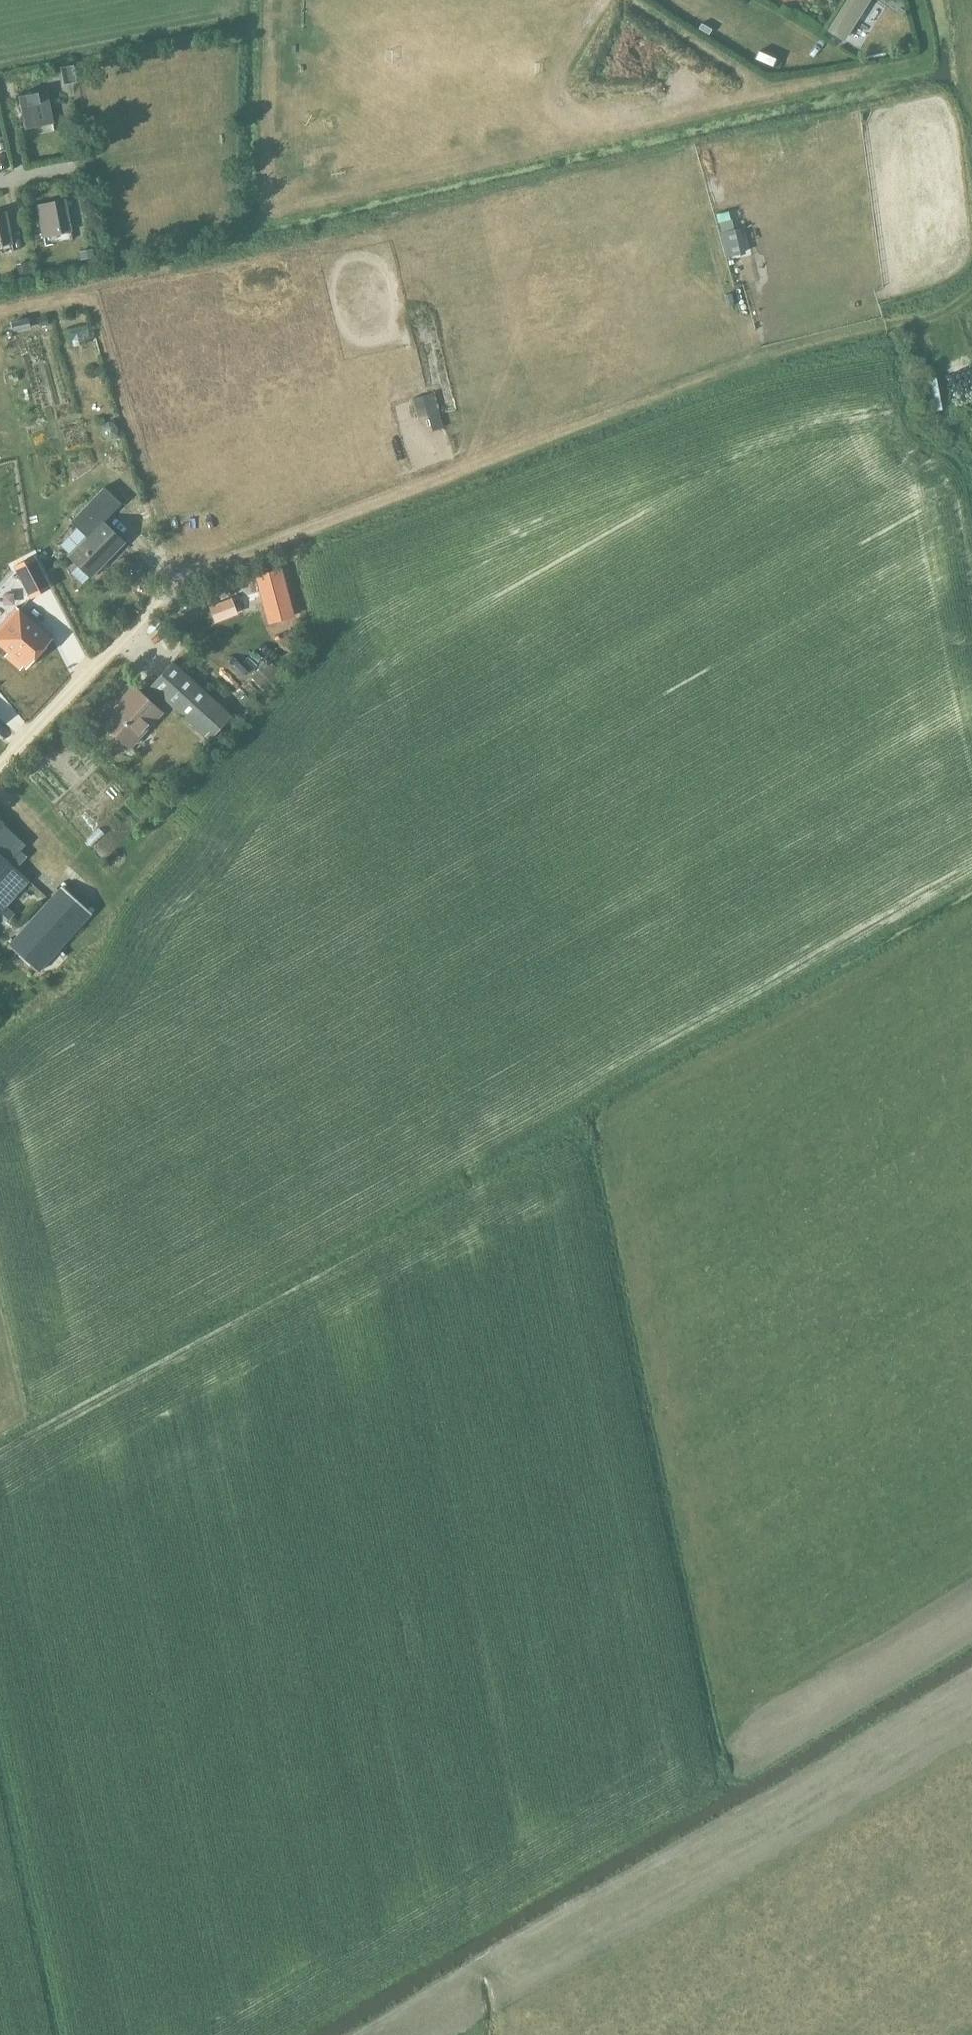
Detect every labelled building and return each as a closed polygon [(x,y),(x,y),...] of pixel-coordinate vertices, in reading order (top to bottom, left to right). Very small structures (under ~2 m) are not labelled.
[(73,64),(60,67),(63,84),(76,82),(73,64)] [(25,130),(54,124),(47,91),(18,97),(25,130)] [(43,239),(72,233),(65,200),(36,206),(43,239)] [(13,245),(6,212),(0,213),(0,247),(13,245)] [(92,249),(80,252),(82,259),(94,257),(92,249)] [(30,262),(17,264),(19,275),(32,272),(30,262)] [(46,316),(39,317),(40,325),(48,324),(46,316)] [(27,317),(11,321),(13,331),(29,327),(27,317)] [(936,379),(932,379),(916,383),(921,413),(939,411),(942,410),(936,379)] [(102,426),(101,433),(105,439),(111,440),(117,436),(118,429),(114,424),(108,422),(102,426)] [(75,538),(81,544),(68,557),(90,579),(125,543),(103,521),(121,503),(104,487),(71,521),(71,522),(66,527),(76,537),(75,538)] [(33,556),(14,566),(31,598),(50,588),(33,556)] [(254,578),(268,626),(294,618),(281,570),(254,578)] [(231,598),(208,607),(212,617),(235,608),(231,598)] [(0,625),(0,646),(7,653),(4,657),(20,670),(23,667),(26,669),(52,639),(19,610),(16,607),(0,625)] [(250,677),(264,691),(279,675),(277,674),(280,671),(271,662),(268,665),(265,662),(250,677)] [(150,687),(209,741),(231,717),(172,663),(150,687)] [(104,725),(129,748),(161,713),(134,687),(118,704),(121,707),(104,725)] [(245,697),(239,702),(248,710),(253,705),(245,697)] [(9,920),(14,914),(6,906),(28,882),(8,864),(25,846),(3,826),(5,824),(0,820),(0,912),(9,920)] [(92,914),(62,887),(9,947),(39,973),(92,914)]
